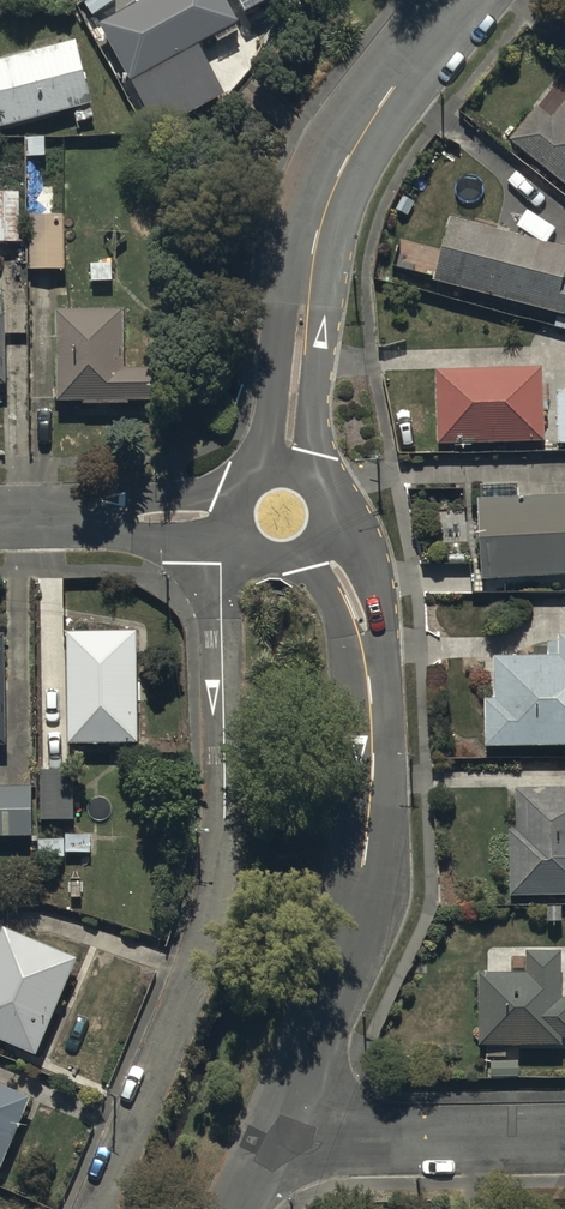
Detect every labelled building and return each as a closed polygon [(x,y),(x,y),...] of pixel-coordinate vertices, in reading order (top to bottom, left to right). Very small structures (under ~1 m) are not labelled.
[(197,41),(238,19),(227,0),(137,0),(98,21),(157,130),(226,93),(197,41)] [(244,11),(263,0),(238,0),(244,11)] [(0,58),(0,126),(94,104),(79,39),(0,58)] [(555,115),(539,101),(511,135),(564,179),(564,103),(555,115)] [(0,176),(0,246),(22,245),(20,175),(0,176)] [(52,189),(30,189),(31,215),(52,215),(52,189)] [(434,278),(564,314),(564,245),(451,214),(434,278)] [(29,218),(29,272),(66,273),(67,218),(29,218)] [(60,307),(58,400),(84,400),(84,403),(131,404),(131,400),(167,401),(167,367),(128,366),(129,308),(60,307)] [(0,310),(0,385),(9,385),(7,310),(0,310)] [(544,365),(437,367),(439,444),(546,441),(544,365)] [(557,442),(564,442),(564,393),(556,393),(557,442)] [(480,496),(482,577),(564,575),(564,494),(480,496)] [(558,631),(559,640),(548,640),(548,656),(496,656),(497,698),(488,698),(489,746),(564,745),(564,630),(558,631)] [(138,631),(69,631),(69,743),(139,743),(138,631)] [(9,745),(8,633),(0,633),(0,745),(9,745)] [(75,769),(41,769),(41,819),(75,819),(75,769)] [(517,786),(517,825),(512,825),(512,894),(564,894),(564,786),(517,786)] [(34,836),(33,787),(0,787),(0,837),(34,836)] [(93,834),(65,833),(65,839),(40,839),(40,857),(67,858),(67,852),(93,853),(93,834)] [(5,926),(0,939),(0,1040),(37,1056),(79,957),(5,926)] [(482,1045),(562,1044),(562,1039),(564,1038),(564,998),(563,998),(562,950),(525,951),(525,970),(481,971),(482,1045)] [(2,1172),(33,1098),(0,1084),(0,1171),(2,1172)]
